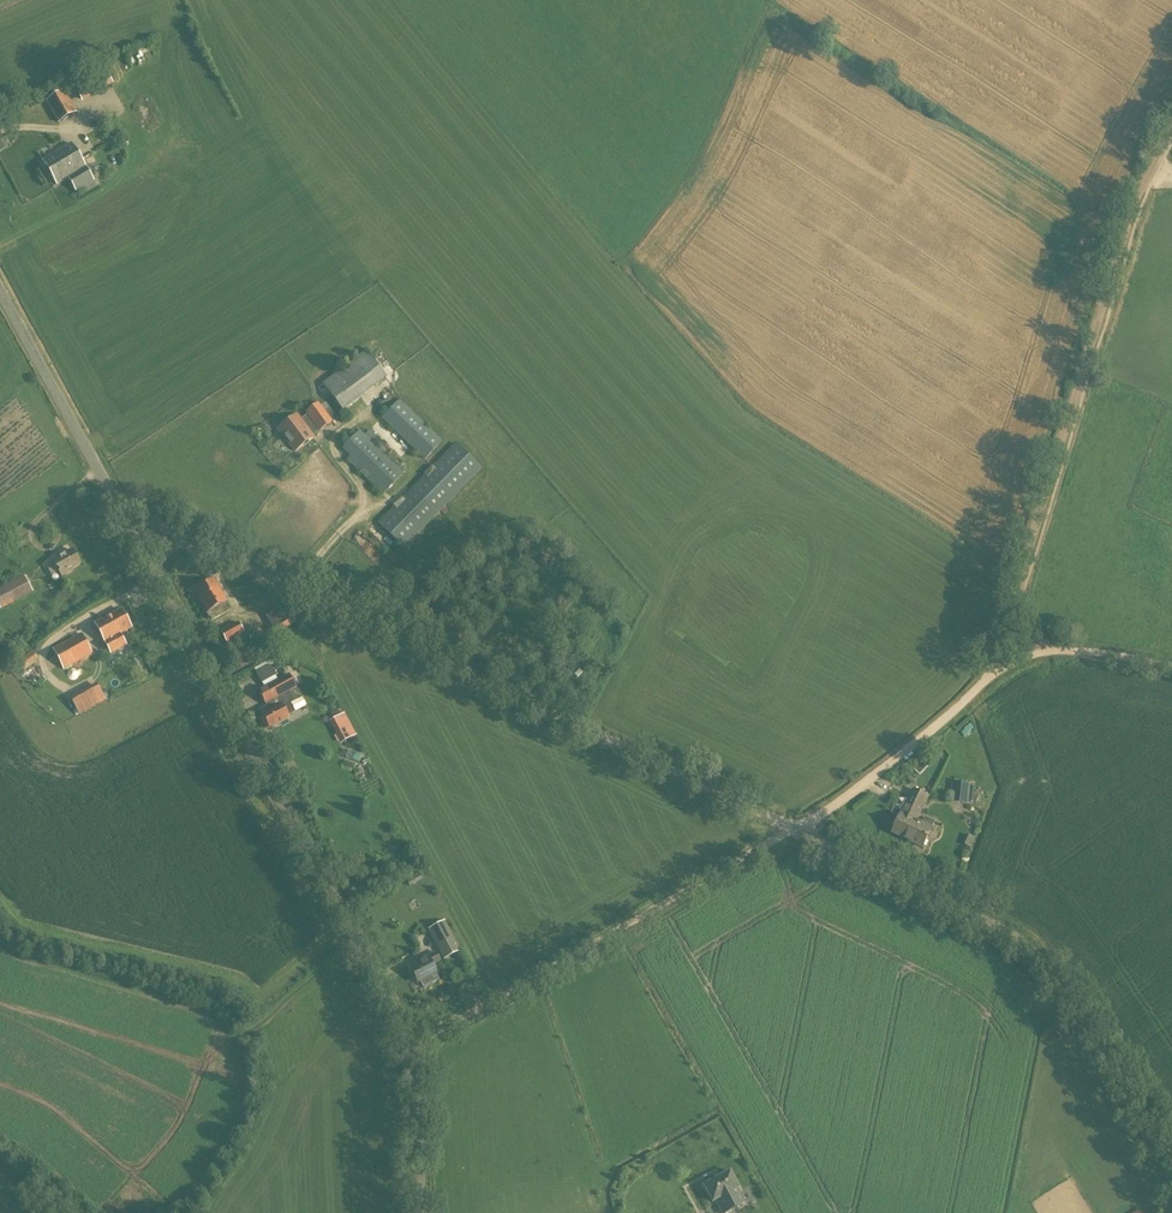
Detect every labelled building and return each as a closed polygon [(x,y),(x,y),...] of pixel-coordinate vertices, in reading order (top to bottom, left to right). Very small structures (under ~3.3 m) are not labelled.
[(45,102),(57,123),(76,112),(64,92),(45,102)] [(67,179),(75,192),(93,181),(71,144),(42,162),(56,185),(67,179)] [(366,352),(323,385),(330,393),(343,411),(386,378),(366,352)] [(382,419),(424,461),(442,443),(400,401),(382,419)] [(295,453),(314,439),(311,435),(318,430),(318,431),(332,422),(319,404),(305,413),(306,415),(300,419),(297,415),(278,430),(295,453)] [(350,458),(346,462),(382,496),(403,474),(360,431),(342,450),(350,458)] [(377,524),(404,550),(442,511),(482,470),(455,444),(452,447),(377,524)] [(52,577),(58,573),(61,578),(73,571),(72,569),(80,564),(72,551),(52,561),(54,564),(47,568),(52,577)] [(0,589),(0,608),(1,610),(33,592),(24,576),(0,589)] [(195,592),(207,613),(211,621),(230,611),(214,582),(195,592)] [(295,623),(292,616),(290,617),(282,603),(264,614),(272,627),(271,628),(275,635),(295,623)] [(121,611),(94,625),(110,655),(125,647),(119,635),(131,629),(121,611)] [(238,622),(220,632),(230,649),(243,642),(240,636),(244,633),(238,622)] [(70,657),(73,665),(93,654),(81,633),(52,650),(59,663),(70,657)] [(29,661),(39,657),(36,650),(26,655),(29,661)] [(256,673),(262,684),(275,676),(270,666),(256,673)] [(262,716),(268,730),(289,719),(287,716),(295,712),(290,704),(297,700),(292,690),(296,688),(289,674),(258,691),(267,708),(260,712),(262,716)] [(74,695),(82,713),(110,701),(102,683),(74,695)] [(332,721),(344,743),(360,735),(348,713),(332,721)] [(966,733),(979,725),(975,717),(966,722),(968,726),(964,729),(966,733)] [(954,803),(966,804),(968,785),(956,784),(954,803)] [(892,834),(906,840),(911,828),(910,828),(914,821),(911,819),(914,814),(919,817),(928,798),(914,790),(902,814),(892,834)] [(911,828),(906,840),(923,848),(932,829),(935,823),(925,818),(922,824),(917,822),(919,817),(914,814),(911,819),(914,821),(910,828),(911,828)] [(452,936),(446,940),(445,939),(436,944),(444,959),(453,955),(453,954),(459,951),(452,936)] [(440,961),(435,954),(419,962),(421,965),(410,970),(417,983),(435,974),(431,966),(440,961)] [(720,1212),(727,1212),(744,1204),(737,1190),(739,1189),(730,1173),(700,1189),(710,1206),(715,1203),(720,1212)]
